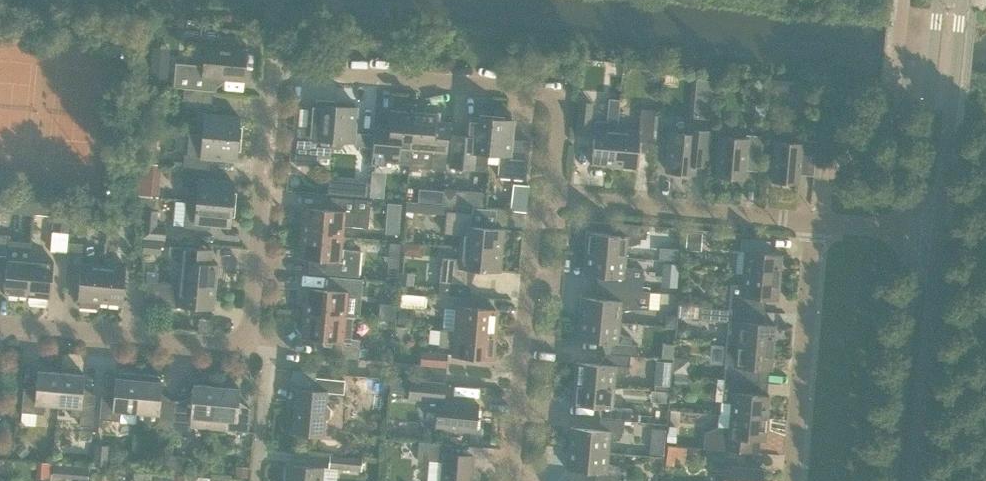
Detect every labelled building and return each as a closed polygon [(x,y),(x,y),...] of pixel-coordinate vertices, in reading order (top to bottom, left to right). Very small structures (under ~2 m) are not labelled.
[(245,52),(205,48),(203,66),(175,64),(173,88),(213,92),(214,77),(243,80),(245,52)] [(167,66),(151,64),(150,78),(166,80),(167,66)] [(783,78),(773,78),(772,90),(778,90),(782,86),(783,78)] [(697,79),(696,94),(711,95),(712,81),(697,79)] [(184,89),(183,108),(211,111),(213,92),(184,89)] [(591,166),(614,168),(618,129),(620,99),(609,98),(607,121),(595,120),(594,127),(591,166)] [(295,155),(295,164),(310,165),(311,156),(331,157),(332,141),(335,106),(336,106),(336,101),(335,101),(316,100),(316,105),(313,104),(311,130),(297,129),(295,155)] [(335,106),(332,141),(354,143),(356,108),(354,108),(354,103),(336,101),(336,106),(335,106)] [(576,135),(589,136),(592,104),(579,103),(576,135)] [(618,129),(614,168),(637,170),(639,142),(652,143),(655,112),(641,110),(639,131),(618,129)] [(409,162),(413,113),(390,111),(388,136),(374,135),(373,147),(371,165),(386,166),(387,160),(409,162)] [(413,113),(409,162),(410,162),(409,167),(432,169),(431,171),(445,172),(448,142),(434,141),(436,115),(413,113)] [(489,154),(488,163),(499,164),(498,178),(526,181),(529,142),(511,140),(513,121),(511,121),(512,115),(494,113),(493,119),(491,119),(489,154)] [(203,137),(238,140),(240,118),(204,115),(203,137)] [(487,171),(489,154),(491,119),(470,117),(468,137),(452,136),(449,167),(487,171)] [(706,167),(710,132),(696,131),(696,135),(670,133),(667,173),(693,175),(694,166),(706,167)] [(358,146),(373,147),(374,135),(359,134),(358,146)] [(236,161),(238,140),(203,137),(188,135),(186,155),(185,155),(183,167),(208,170),(209,158),(236,161)] [(759,172),(763,137),(746,135),(746,140),(720,137),(717,177),(743,179),(744,170),(759,172)] [(813,177),(814,165),(816,141),(801,140),(801,144),(775,142),(772,182),(798,184),(799,175),(813,177)] [(288,184),(294,159),(282,156),(276,181),(288,184)] [(163,166),(143,164),(142,180),(162,182),(163,166)] [(208,170),(183,167),(182,186),(187,187),(186,200),(232,205),(234,183),(207,181),(208,170)] [(348,195),(349,180),(329,179),(328,193),(348,195)] [(464,192),(463,205),(483,207),(485,193),(464,192)] [(140,195),(140,205),(158,207),(159,197),(140,195)] [(442,204),(443,196),(433,195),(432,203),(442,204)] [(302,234),(341,237),(342,225),(369,227),(371,200),(355,199),(355,200),(331,198),(330,211),(305,209),(302,234)] [(12,212),(13,200),(0,199),(0,211),(12,212)] [(175,201),(173,225),(183,226),(183,228),(200,230),(201,224),(230,226),(232,205),(186,200),(185,202),(175,201)] [(46,202),(36,201),(35,213),(41,213),(45,210),(46,202)] [(473,207),(447,205),(444,234),(462,236),(460,248),(501,251),(503,230),(471,227),(473,207)] [(52,231),(70,232),(72,208),(54,206),(52,231)] [(142,238),(166,240),(167,227),(157,226),(158,210),(145,209),(142,238)] [(114,215),(108,225),(115,229),(121,219),(114,215)] [(386,217),(385,233),(400,234),(401,219),(386,217)] [(586,254),(625,258),(626,247),(640,244),(640,239),(646,240),(647,227),(618,224),(617,236),(587,233),(586,254)] [(699,250),(701,231),(689,230),(687,249),(699,250)] [(341,237),(302,234),(300,258),(326,260),(324,274),(359,277),(361,252),(340,250),(341,237)] [(30,259),(31,245),(9,243),(9,236),(0,236),(0,266),(6,266),(4,296),(26,298),(30,259)] [(743,275),(779,278),(781,255),(769,254),(770,242),(741,239),(740,252),(745,252),(743,275)] [(143,240),(142,252),(160,254),(161,242),(143,240)] [(100,304),(103,266),(81,264),(82,244),(69,243),(66,273),(80,274),(77,302),(80,302),(79,307),(98,308),(98,304),(100,304)] [(402,244),(390,243),(389,255),(401,256),(402,244)] [(178,285),(216,288),(218,265),(200,264),(201,250),(169,247),(169,255),(176,263),(180,263),(178,285)] [(664,247),(663,258),(678,259),(678,248),(664,247)] [(501,251),(460,248),(459,260),(442,258),(439,295),(465,298),(468,270),(500,273),(501,251)] [(612,289),(642,292),(643,281),(644,268),(625,266),(625,258),(586,254),(584,276),(613,278),(612,289)] [(299,269),(300,258),(279,257),(279,267),(299,269)] [(30,259),(26,298),(29,298),(29,303),(48,304),(48,299),(49,300),(53,261),(30,259)] [(679,262),(664,261),(663,273),(678,274),(679,262)] [(103,266),(100,304),(123,306),(126,268),(103,266)] [(399,270),(398,284),(410,285),(411,271),(399,270)] [(732,309),(764,312),(765,300),(777,301),(779,278),(743,275),(742,284),(731,284),(729,307),(732,308),(732,309)] [(308,289),(305,314),(345,317),(348,293),(357,294),(359,281),(334,278),(333,291),(308,289)] [(216,288),(178,285),(146,282),(145,290),(146,295),(160,296),(160,303),(176,305),(176,308),(214,311),(216,288)] [(648,293),(642,292),(612,289),(611,301),(582,298),(580,319),(620,323),(621,312),(634,309),(647,310),(648,293)] [(666,308),(666,291),(650,291),(650,308),(666,308)] [(401,307),(425,309),(427,296),(402,293),(401,307)] [(379,314),(379,318),(395,320),(396,304),(392,304),(379,314)] [(456,332),(494,335),(496,311),(458,307),(456,330),(456,332)] [(701,307),(700,319),(715,321),(716,308),(701,307)] [(737,346),(773,349),(775,325),(763,324),(764,312),(732,309),(730,331),(738,332),(737,344),(737,346)] [(406,323),(407,310),(400,310),(399,323),(406,323)] [(345,317),(305,314),(303,339),(330,341),(328,356),(358,359),(360,340),(351,340),(353,318),(345,317)] [(667,315),(666,325),(676,326),(676,316),(667,315)] [(213,319),(200,317),(199,329),(212,330),(213,319)] [(610,343),(609,355),(630,357),(630,355),(637,356),(638,345),(631,344),(632,339),(619,334),(620,323),(580,319),(578,340),(610,343)] [(690,334),(691,329),(688,326),(683,325),(679,328),(679,333),(682,337),(687,337),(690,334)] [(456,332),(456,330),(441,329),(440,346),(454,348),(454,357),(492,360),(494,335),(456,332)] [(663,342),(662,357),(673,358),(674,343),(663,342)] [(725,367),(724,380),(758,383),(759,370),(771,371),(773,349),(737,346),(737,344),(727,343),(724,367),(725,367)] [(420,365),(445,367),(446,355),(421,353),(420,365)] [(576,363),(574,384),(614,388),(615,377),(628,374),(630,357),(609,355),(608,366),(576,363)] [(281,384),(297,385),(298,368),(282,368),(281,384)] [(58,406),(61,374),(38,372),(36,390),(23,389),(21,413),(44,415),(45,405),(58,406)] [(135,422),(139,374),(118,373),(118,379),(115,378),(114,397),(101,396),(99,420),(135,423),(135,422)] [(61,374),(58,406),(71,408),(71,417),(80,418),(79,426),(92,427),(95,395),(82,394),(84,376),(61,374)] [(173,432),(176,403),(160,401),(162,382),(159,382),(160,376),(139,374),(135,422),(157,424),(156,431),(173,432)] [(675,375),(674,386),(682,387),(683,376),(675,375)] [(394,390),(395,376),(382,376),(381,390),(394,390)] [(654,376),(654,384),(655,385),(654,391),(669,392),(669,386),(670,378),(654,376)] [(321,436),(323,422),(325,422),(329,418),(330,410),(327,405),(324,405),(325,393),(343,394),(345,381),(316,378),(314,391),(299,390),(295,434),(321,436)] [(724,380),(721,413),(731,414),(731,415),(767,419),(769,396),(757,395),(758,383),(724,380)] [(445,384),(410,381),(408,400),(428,401),(426,417),(437,418),(436,429),(476,433),(478,404),(443,401),(445,384)] [(600,419),(624,421),(630,422),(631,409),(612,407),(614,388),(574,384),(572,405),(601,408),(600,419)] [(176,403),(173,432),(190,434),(191,418),(213,420),(216,387),(193,385),(191,404),(176,403)] [(216,387),(213,420),(227,421),(226,431),(248,433),(250,409),(238,408),(239,389),(216,387)] [(705,432),(704,447),(752,452),(753,441),(765,442),(767,419),(731,415),(731,414),(721,413),(720,413),(719,427),(705,432)] [(568,449),(608,453),(609,442),(619,441),(620,433),(623,433),(624,421),(600,419),(599,431),(570,428),(568,449)] [(650,448),(651,426),(640,426),(639,448),(650,448)] [(676,442),(677,427),(669,426),(668,441),(676,442)] [(664,454),(667,430),(655,429),(652,453),(664,454)] [(451,455),(452,443),(420,441),(418,459),(443,461),(442,480),(470,480),(471,466),(473,466),(473,457),(451,455)] [(94,465),(107,466),(109,445),(96,443),(94,465)] [(30,451),(23,444),(16,450),(23,457),(30,451)] [(705,448),(704,460),(735,463),(736,451),(705,448)] [(620,469),(607,464),(608,453),(568,449),(567,470),(596,473),(595,480),(619,480),(620,469)] [(330,454),(329,468),(362,471),(363,457),(330,454)] [(172,455),(161,455),(160,469),(171,470),(172,455)] [(181,470),(182,455),(172,455),(171,470),(181,470)] [(52,464),(51,476),(61,477),(62,465),(52,464)] [(324,468),(286,464),(284,480),(323,480),(324,468)] [(237,466),(236,476),(247,477),(248,467),(237,466)] [(763,470),(725,467),(723,480),(762,480),(763,470)] [(172,474),(146,470),(145,480),(171,480),(172,474)]
